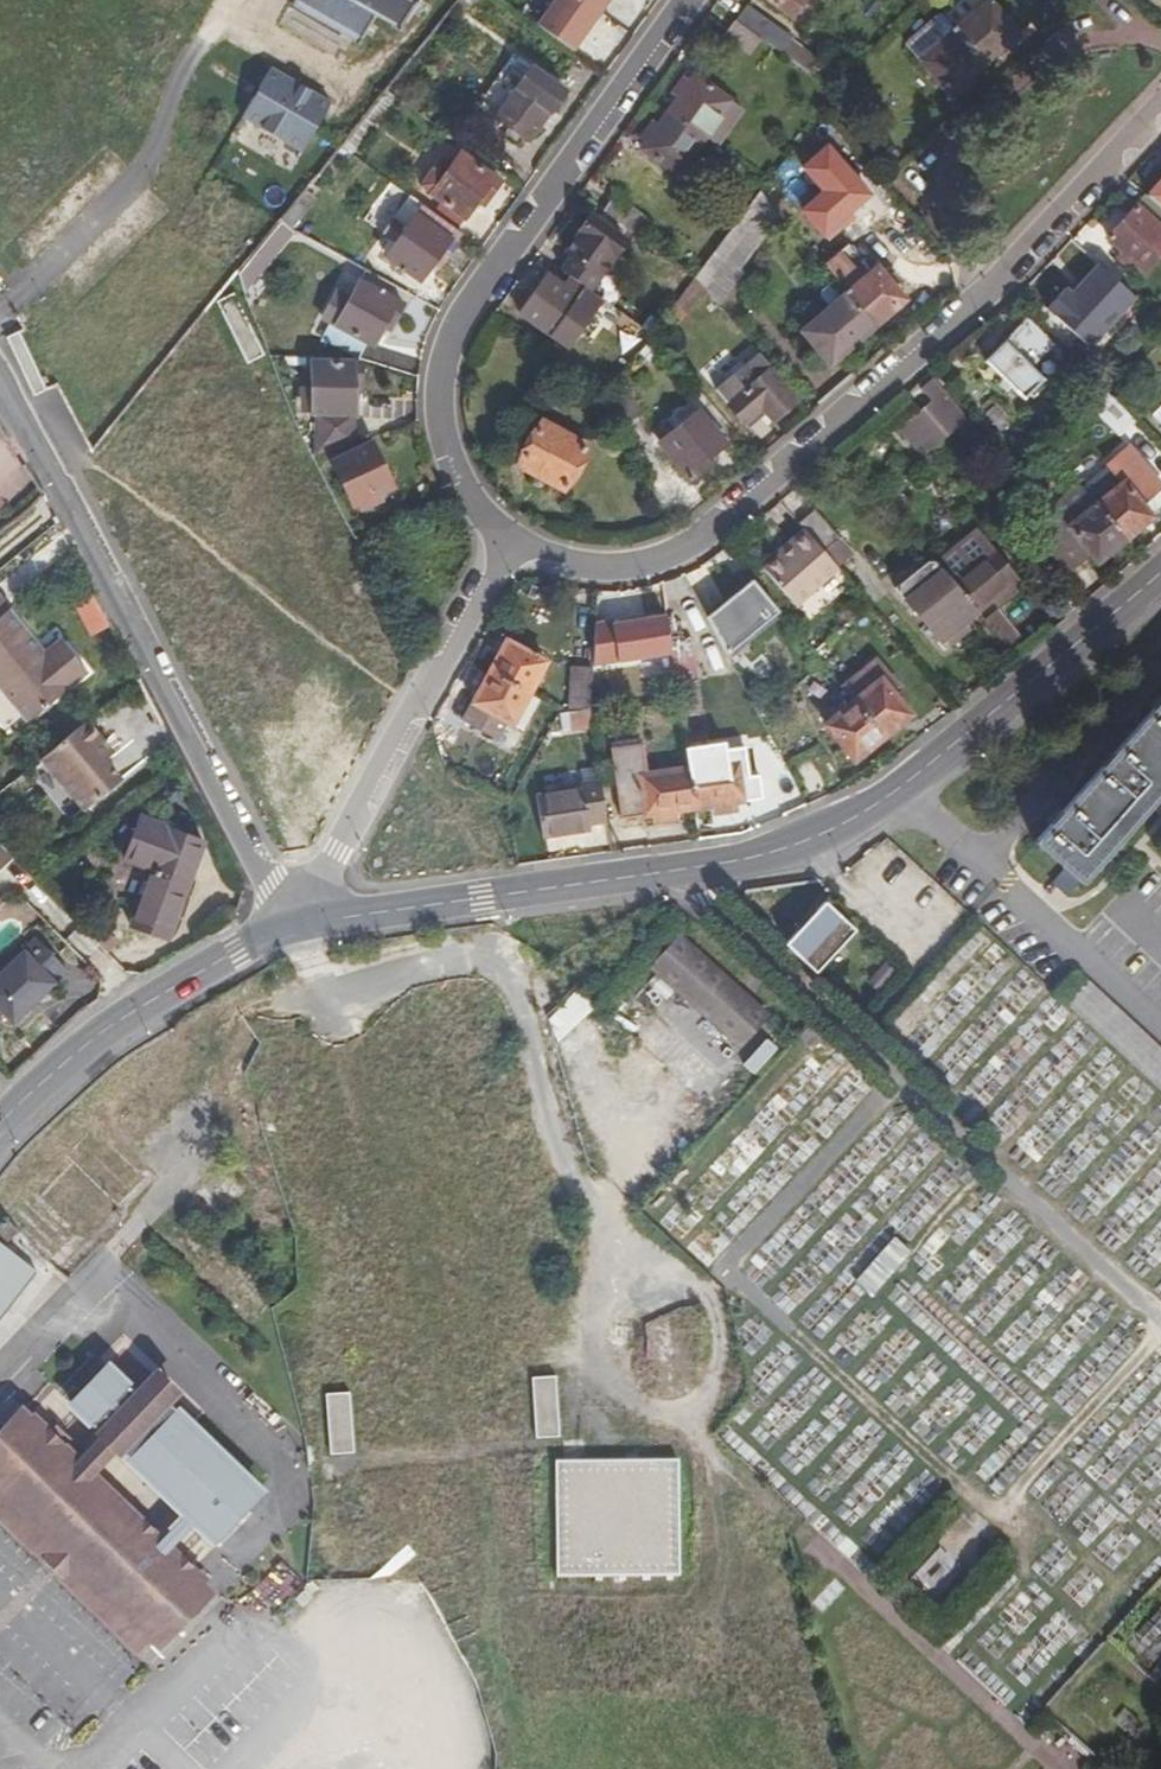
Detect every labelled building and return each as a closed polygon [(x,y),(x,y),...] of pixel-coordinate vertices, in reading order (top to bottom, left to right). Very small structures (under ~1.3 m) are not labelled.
[(376,16),(348,0),(294,0),(291,5),(360,44),(365,35),(372,23),(376,16)] [(376,16),(396,27),(400,29),(416,0),(348,0),(376,16)] [(456,1),(468,10),(476,0),(457,0),(456,1)] [(791,18),(804,0),(767,0),(791,18)] [(941,14),(984,64),(1019,35),(989,0),(957,0),(941,14)] [(736,20),(782,54),(794,37),(747,5),(736,20)] [(984,64),(941,14),(905,45),(950,94),(984,64)] [(478,103),(526,138),(536,125),(539,126),(565,91),(514,54),(478,103)] [(273,69),(245,118),(305,152),(333,103),(273,69)] [(694,75),(668,111),(705,138),(731,102),(694,75)] [(677,176),(705,138),(668,111),(641,149),(677,176)] [(463,217),(475,202),(482,193),(487,197),(499,180),(460,152),(446,170),(440,177),(430,169),(418,185),(439,200),(463,217)] [(440,177),(446,170),(435,162),(430,169),(440,177)] [(694,277),(717,304),(746,268),(741,264),(781,214),(760,189),(739,214),(694,277)] [(294,201),(276,223),(287,229),(312,197),(302,190),(294,201)] [(482,193),(475,202),(480,206),(487,197),(482,193)] [(1160,224),(1160,206),(1146,194),(1105,236),(1142,271),(1160,251),(1160,233),(1157,229),(1160,224)] [(602,211),(641,239),(651,225),(612,198),(602,211)] [(432,212),(455,228),(463,217),(439,200),(431,211),(432,212)] [(455,228),(432,212),(425,222),(415,214),(405,227),(392,217),(382,231),(389,235),(382,245),(388,251),(386,254),(419,279),(436,255),(442,259),(461,234),(455,228)] [(560,269),(612,306),(622,292),(609,283),(598,275),(613,256),(625,241),(588,215),(573,236),(575,238),(565,251),(570,255),(560,269)] [(827,249),(818,257),(848,291),(875,324),(904,300),(877,267),(870,272),(847,245),(833,258),(827,249)] [(1082,350),(1133,298),(1092,259),(1042,311),(1082,350)] [(589,316),(602,300),(584,287),(577,298),(546,275),(519,312),(565,346),(577,330),(589,316)] [(340,302),(328,324),(364,343),(371,346),(386,320),(391,322),(402,303),(358,280),(345,305),(340,302)] [(844,350),(875,324),(848,291),(816,318),(844,350)] [(233,298),(217,305),(247,366),(263,358),(233,298)] [(1029,368),(1054,343),(1028,318),(985,360),(1023,399),(1042,380),(1029,368)] [(356,357),(364,343),(328,324),(320,338),(356,357)] [(318,452),(352,441),(350,413),(351,383),(359,383),(360,361),(310,361),(308,388),(299,388),(299,401),(308,402),(307,409),(307,412),(312,412),(318,452)] [(773,420),(798,399),(770,367),(728,402),(744,422),(762,406),(773,420)] [(1107,392),(1089,408),(1116,438),(1136,421),(1107,392)] [(915,413),(937,440),(954,425),(931,399),(915,413)] [(724,441),(698,409),(658,441),(690,481),(706,467),(701,461),(724,441)] [(925,450),(937,440),(915,413),(902,423),(925,450)] [(542,422),(537,431),(521,459),(517,466),(564,492),(588,447),(542,422)] [(507,452),(521,459),(537,431),(524,423),(507,452)] [(380,500),(376,493),(391,485),(369,442),(330,462),(355,512),(380,500)] [(1124,481),(1096,503),(1124,538),(1152,516),(1124,481)] [(1098,559),(1124,538),(1096,503),(1078,483),(1053,504),(1069,524),(1050,542),(1071,567),(1091,550),(1098,559)] [(890,505),(901,495),(894,486),(883,495),(890,505)] [(1038,529),(1050,542),(1069,524),(1053,504),(1040,515),(1038,529)] [(772,553),(776,557),(807,531),(803,527),(772,553)] [(971,530),(935,561),(976,609),(1012,579),(971,530)] [(807,531),(776,557),(764,568),(795,604),(837,567),(807,531)] [(960,622),(976,609),(935,561),(931,556),(895,587),(938,640),(943,635),(949,642),(966,629),(960,622)] [(757,586),(736,560),(722,572),(743,597),(757,586)] [(74,593),(91,627),(108,619),(90,584),(74,593)] [(11,611),(0,597),(0,620),(11,611)] [(0,620),(0,689),(28,724),(87,674),(60,639),(45,652),(39,656),(34,649),(39,645),(11,611),(0,620)] [(672,668),(668,634),(665,617),(649,619),(655,670),(672,668)] [(95,637),(113,629),(108,619),(91,627),(95,637)] [(672,668),(674,681),(701,677),(694,630),(668,634),(672,668)] [(505,640),(488,671),(528,693),(545,661),(505,640)] [(45,652),(39,645),(34,649),(39,656),(45,652)] [(875,662),(842,688),(853,702),(880,679),(884,684),(890,680),(875,662)] [(528,693),(488,671),(472,702),(512,723),(528,693)] [(909,714),(884,684),(880,679),(853,702),(882,737),(909,714)] [(1160,790),(1160,701),(1036,842),(1080,882),(1160,790)] [(882,737),(853,702),(825,725),(855,760),(882,737)] [(591,726),(589,710),(560,711),(558,712),(560,730),(591,726)] [(102,740),(87,722),(43,758),(86,810),(123,781),(106,761),(94,747),(102,740)] [(114,754),(102,740),(94,747),(106,761),(114,754)] [(687,767),(644,773),(640,744),(609,747),(618,818),(655,814),(674,812),(693,810),(693,808),(687,767)] [(736,761),(687,767),(693,808),(713,806),(714,814),(735,810),(734,803),(742,802),(736,761)] [(604,823),(598,779),(577,782),(579,789),(536,795),(541,838),(589,832),(589,825),(604,823)] [(674,812),(655,814),(657,821),(675,818),(674,812)] [(153,870),(133,926),(168,940),(203,840),(139,815),(124,858),(153,870)] [(805,935),(799,928),(785,943),(817,973),(832,957),(829,955),(841,942),(844,945),(856,931),(825,901),(818,909),(824,915),(805,935)] [(818,909),(799,928),(805,935),(824,915),(818,909)] [(677,936),(648,968),(736,1046),(765,1014),(677,936)] [(0,976),(0,1017),(10,1028),(55,986),(53,984),(67,971),(38,940),(0,976)] [(829,955),(832,957),(844,945),(841,942),(829,955)] [(892,1237),(870,1260),(885,1274),(907,1251),(892,1237)] [(38,1270),(0,1240),(0,1318),(38,1270)] [(885,1274),(870,1260),(853,1279),(868,1294),(885,1274)] [(211,1541),(258,1492),(168,1404),(156,1415),(132,1391),(110,1369),(71,1407),(102,1436),(77,1461),(30,1416),(0,1447),(0,1492),(151,1641),(206,1586),(170,1550),(194,1524),(211,1541)] [(152,1371),(132,1391),(156,1415),(168,1404),(176,1395),(152,1371)] [(556,1372),(532,1374),(535,1436),(560,1434),(556,1372)] [(348,1389),(325,1391),(330,1451),(353,1449),(348,1389)] [(684,1577),(680,1460),(558,1463),(559,1577),(684,1577)] [(831,1576),(813,1604),(828,1613),(846,1585),(831,1576)] [(1122,1650),(1160,1684),(1160,1609),(1160,1608),(1122,1650)]
